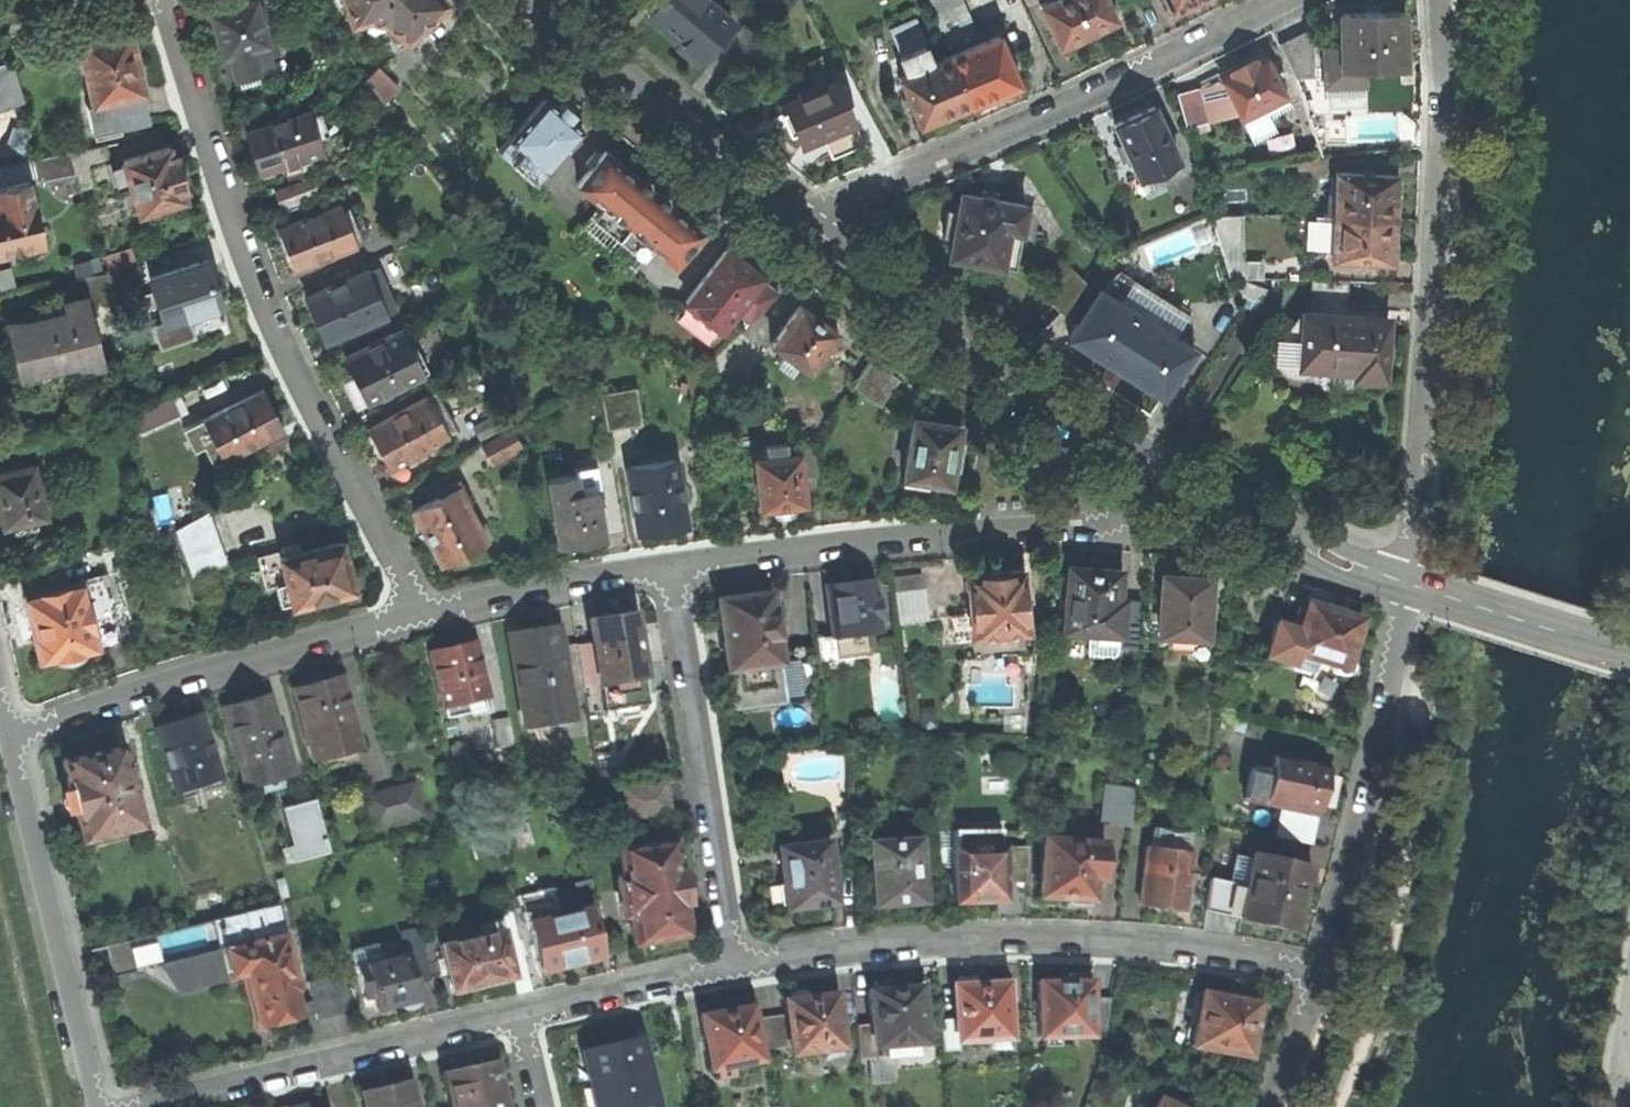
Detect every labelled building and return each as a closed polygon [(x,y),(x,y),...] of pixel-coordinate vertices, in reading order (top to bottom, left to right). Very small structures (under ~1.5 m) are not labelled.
[(209,11),(222,55),(225,54),(231,76),(261,68),(260,63),(269,60),(265,43),(267,43),(255,0),(245,0),(209,11)] [(351,25),(372,20),(375,25),(383,25),(387,21),(407,40),(445,2),(443,0),(344,0),(351,25)] [(647,13),(700,58),(732,21),(708,0),(658,0),(647,13)] [(1039,4),(1059,46),(1116,19),(1107,0),(1049,0),(1039,4)] [(1194,0),(1166,0),(1171,11),(1194,0)] [(964,4),(934,16),(941,31),(970,18),(964,4)] [(1342,48),(1324,48),(1325,87),(1365,86),(1364,69),(1403,68),(1402,12),(1341,14),(1342,48)] [(970,18),(941,31),(947,46),(976,33),(970,18)] [(901,56),(925,47),(927,46),(916,20),(890,30),(901,56)] [(744,25),(722,50),(736,63),(758,37),(744,25)] [(113,35),(80,43),(94,101),(85,103),(92,132),(119,126),(120,127),(131,125),(131,124),(149,120),(133,48),(132,36),(126,31),(113,34),(113,35)] [(999,36),(948,56),(968,105),(1019,84),(999,36)] [(1295,37),(1278,46),(1294,76),(1311,68),(1295,37)] [(968,105),(948,56),(932,63),(925,47),(901,56),(900,57),(906,73),(898,76),(918,125),(968,105)] [(1262,53),(1218,76),(1241,121),(1285,97),(1262,53)] [(22,97),(12,62),(0,65),(0,101),(22,97)] [(378,69),(366,82),(383,102),(396,87),(378,69)] [(846,69),(833,76),(846,105),(860,99),(846,69)] [(833,76),(780,98),(786,112),(781,115),(790,136),(795,133),(801,147),(823,138),(854,124),(846,105),(833,76)] [(1198,88),(1176,94),(1185,127),(1207,120),(1198,88)] [(545,97),(499,151),(523,172),(534,160),(547,171),(583,130),(570,118),(575,112),(563,102),(557,108),(545,97)] [(1153,105),(1113,124),(1137,176),(1137,178),(1156,169),(1178,159),(1153,105)] [(310,110),(245,131),(259,174),(289,164),(292,172),(312,166),(310,157),(324,152),(320,142),(312,116),(310,110)] [(312,116),(320,142),(337,136),(329,110),(312,116)] [(864,146),(854,124),(823,138),(833,160),(864,146)] [(106,147),(71,153),(76,174),(81,191),(116,181),(106,147)] [(169,147),(122,162),(139,213),(186,198),(182,187),(186,186),(176,158),(173,159),(169,147)] [(605,151),(577,185),(598,203),(649,245),(674,266),(703,232),(605,151)] [(76,174),(71,153),(36,160),(41,181),(76,174)] [(1137,178),(1137,176),(1125,182),(1134,199),(1164,185),(1156,169),(1137,178)] [(1334,216),(1393,219),(1395,176),(1337,173),(1334,216)] [(309,180),(276,193),(282,207),(314,194),(309,180)] [(0,187),(0,256),(43,246),(27,181),(0,187)] [(981,197),(960,193),(957,213),(947,211),(942,236),(952,238),(949,256),(1015,268),(1026,206),(997,200),(998,192),(982,189),(981,197)] [(649,245),(598,203),(580,224),(631,267),(649,245)] [(340,204),(278,228),(295,270),(356,245),(354,240),(342,210),(340,204)] [(342,210),(354,240),(369,234),(357,204),(342,210)] [(1266,256),(1248,257),(1243,211),(1221,213),(1228,278),(1268,273),(1266,256)] [(1334,216),(1300,214),(1298,247),(1332,249),(1331,259),(1391,262),(1393,219),(1334,216)] [(415,221),(386,235),(393,250),(422,236),(415,221)] [(1161,267),(1207,244),(1197,224),(1151,247),(1161,267)] [(736,312),(760,281),(764,276),(753,268),(755,265),(741,254),(739,257),(727,248),(685,303),(722,331),(736,312)] [(107,274),(113,292),(145,282),(138,261),(106,272),(107,274)] [(205,261),(150,279),(164,323),(167,322),(165,317),(185,311),(186,315),(219,304),(205,261)] [(386,288),(378,269),(370,273),(369,271),(306,299),(325,341),(386,313),(383,307),(376,292),(386,288)] [(78,301),(87,299),(113,292),(107,274),(73,282),(78,301)] [(760,281),(736,312),(750,323),(779,295),(760,281)] [(1266,291),(1242,282),(1237,295),(1260,305),(1266,291)] [(1089,283),(1087,285),(1064,310),(1062,312),(1078,325),(1099,292),(1089,283)] [(1331,387),(1331,389),(1355,391),(1356,380),(1381,382),(1387,324),(1376,323),(1377,314),(1347,311),(1349,287),(1312,283),(1309,317),(1300,316),(1280,343),(1278,349),(1278,354),(1279,360),(1282,365),(1286,369),(1289,371),(1293,372),(1296,372),(1308,385),(1331,387)] [(376,292),(383,307),(393,303),(386,288),(376,292)] [(1100,290),(1099,292),(1078,325),(1069,338),(1161,397),(1192,350),(1100,290)] [(62,304),(65,315),(36,322),(5,325),(11,346),(15,345),(22,374),(78,361),(79,368),(102,362),(87,299),(78,301),(62,304)] [(800,305),(770,344),(783,353),(776,362),(790,372),(797,363),(808,372),(838,334),(800,305)] [(401,329),(344,358),(353,376),(342,381),(356,408),(424,374),(401,329)] [(872,359),(852,386),(873,402),(893,375),(872,359)] [(636,388),(601,393),(606,427),(641,422),(636,388)] [(439,390),(426,397),(448,437),(460,431),(439,390)] [(260,391),(201,422),(222,461),(281,430),(260,391)] [(173,394),(133,412),(143,433),(183,414),(173,394)] [(448,437),(426,397),(368,429),(390,469),(448,437)] [(497,414),(472,429),(479,441),(504,426),(497,414)] [(960,426),(913,418),(904,478),(951,485),(960,426)] [(511,430),(481,448),(491,465),(521,448),(511,430)] [(764,459),(754,460),(760,510),(773,508),(773,510),(779,514),(787,513),(792,507),(792,505),(804,504),(801,479),(798,455),(786,456),(785,443),(762,446),(764,459)] [(796,446),(798,455),(801,479),(818,477),(814,443),(796,446)] [(684,526),(680,501),(687,500),(684,483),(677,484),(673,460),(629,466),(639,533),(684,526)] [(0,473),(0,513),(2,524),(13,521),(15,531),(35,527),(33,517),(43,515),(32,466),(0,473)] [(575,475),(548,478),(558,546),(602,540),(595,490),(578,492),(575,475)] [(456,486),(412,510),(442,566),(486,542),(456,486)] [(204,515),(175,532),(191,575),(221,565),(204,515)] [(353,578),(349,575),(340,542),(300,553),(298,545),(281,549),(282,556),(280,557),(286,582),(275,585),(280,606),(292,602),(293,607),(295,606),(295,605),(342,592),(345,594),(348,594),(350,593),(354,590),(355,587),(355,582),(354,580),(353,578)] [(1120,569),(1068,565),(1062,628),(1120,633),(1121,633),(1123,610),(1124,598),(1118,597),(1120,569)] [(1022,570),(979,573),(975,570),(969,570),(965,574),(970,635),(979,634),(980,644),(1020,641),(1019,630),(1027,630),(1022,570)] [(931,571),(900,572),(902,621),(932,620),(931,571)] [(1209,576),(1163,573),(1159,630),(1170,631),(1169,639),(1194,641),(1195,632),(1206,633),(1208,601),(1210,601),(1211,588),(1209,588),(1209,576)] [(82,583),(97,644),(119,638),(103,577),(82,583)] [(872,580),(825,586),(831,637),(833,637),(836,658),(852,657),(867,655),(865,633),(878,632),(872,580)] [(82,583),(25,596),(41,660),(97,646),(97,644),(82,583)] [(769,594),(716,601),(730,710),(784,703),(782,692),(777,654),(769,594)] [(1289,666),(1309,673),(1314,660),(1331,665),(1334,671),(1337,674),(1340,675),(1344,675),(1347,674),(1350,671),(1352,666),(1351,661),(1347,658),(1360,621),(1305,603),(1296,631),(1274,624),(1264,658),(1289,666)] [(958,605),(942,607),(945,638),(961,637),(958,605)] [(1121,633),(1120,633),(1119,645),(1135,646),(1139,612),(1123,610),(1121,633)] [(634,613),(591,619),(594,645),(598,673),(600,685),(644,679),(634,613)] [(550,645),(548,627),(510,633),(524,726),(571,719),(567,693),(560,650),(559,644),(550,645)] [(815,639),(817,649),(819,670),(853,666),(852,657),(836,658),(833,637),(831,637),(815,639)] [(474,642),(430,652),(445,717),(489,707),(474,642)] [(594,645),(577,647),(581,675),(598,673),(594,645)] [(577,647),(560,650),(567,693),(583,691),(581,675),(577,647)] [(777,654),(782,692),(822,687),(819,670),(817,649),(777,654)] [(342,674),(293,686),(307,739),(309,738),(314,760),(321,758),(323,768),(356,759),(354,750),(361,748),(342,674)] [(266,693),(222,706),(246,788),(295,774),(286,741),(280,743),(266,693)] [(198,714),(156,728),(176,791),(218,778),(198,714)] [(510,718),(493,720),(497,748),(513,746),(510,718)] [(120,747),(61,762),(68,789),(64,793),(63,798),(63,802),(64,807),(66,810),(70,813),(75,815),(82,843),(141,829),(131,789),(141,787),(137,771),(126,773),(120,747)] [(1251,768),(1244,799),(1317,814),(1319,805),(1326,807),(1332,778),(1325,776),(1326,768),(1273,757),(1270,772),(1251,768)] [(416,783),(402,787),(409,818),(423,815),(416,783)] [(1134,789),(1103,785),(1099,822),(1130,825),(1134,789)] [(402,787),(363,796),(370,828),(409,818),(402,787)] [(287,847),(291,862),(327,853),(313,800),(283,808),(293,846),(287,847)] [(1314,820),(1281,813),(1276,835),(1309,842),(1314,820)] [(1154,849),(1192,853),(1194,836),(1156,831),(1154,849)] [(918,840),(871,843),(874,906),(922,903),(918,840)] [(1105,844),(1044,840),(1040,897),(1068,898),(1068,905),(1088,906),(1089,899),(1092,900),(1093,879),(1103,880),(1105,844)] [(827,842),(779,849),(787,909),(837,903),(833,873),(831,874),(827,842)] [(674,860),(671,843),(619,850),(623,879),(617,880),(619,893),(626,892),(628,902),(621,903),(623,917),(630,916),(634,943),(686,935),(684,916),(686,916),(677,859),(674,860)] [(956,849),(954,850),(956,902),(1003,900),(1002,849),(978,850),(978,843),(955,843),(956,849)] [(1154,849),(1147,848),(1139,904),(1184,910),(1192,853),(1154,849)] [(1308,875),(1310,860),(1252,851),(1247,884),(1242,917),(1295,925),(1296,919),(1302,920),(1305,900),(1299,899),(1303,875),(1308,875)] [(592,879),(563,885),(566,900),(595,894),(592,879)] [(1204,911),(1242,917),(1247,884),(1209,879),(1204,911)] [(276,905),(244,913),(251,941),(215,950),(173,961),(180,991),(228,980),(229,981),(243,978),(256,1028),(301,1017),(291,978),(294,977),(276,905)] [(590,909),(528,923),(540,971),(601,957),(590,909)] [(251,941),(244,913),(212,920),(215,950),(251,941)] [(509,978),(498,932),(482,936),(479,919),(451,926),(455,942),(437,947),(449,993),(509,978)] [(506,944),(513,972),(527,969),(521,941),(506,944)] [(126,942),(105,947),(113,978),(134,972),(126,942)] [(408,954),(415,982),(429,978),(422,950),(408,954)] [(408,954),(355,966),(363,999),(371,997),(374,1011),(407,1003),(408,1008),(420,1005),(415,982),(408,954)] [(1068,981),(1038,982),(1040,1036),(1044,1036),(1044,1045),(1060,1045),(1060,1036),(1092,1035),(1091,999),(1090,982),(1085,982),(1085,973),(1068,974),(1068,981)] [(340,974),(307,982),(316,1020),(350,1012),(340,974)] [(958,986),(953,986),(955,1019),(956,1040),(958,1040),(988,1038),(988,1048),(1005,1048),(1004,1038),(1009,1037),(1006,983),(976,985),(975,975),(958,976),(958,986)] [(875,990),(869,991),(871,1024),(873,1047),(874,1047),(883,1046),(884,1056),(918,1053),(917,1043),(926,1042),(922,986),(892,989),(891,981),(874,982),(875,990)] [(791,992),(783,1000),(786,1016),(790,1048),(791,1054),(823,1050),(824,1058),(839,1056),(838,1048),(843,1047),(836,993),(811,996),(803,991),(791,992)] [(1192,1046),(1248,1057),(1253,1031),(1255,1031),(1258,1028),(1261,1016),(1259,1010),(1256,1009),(1257,1003),(1203,992),(1192,1046)] [(1104,1035),(1109,998),(1091,999),(1092,1035),(1104,1035)] [(723,1011),(699,1015),(709,1070),(714,1069),(715,1078),(731,1075),(729,1066),(761,1060),(759,1049),(754,1018),(751,1006),(741,1000),(728,1003),(723,1011)] [(790,1048),(786,1016),(769,1017),(772,1048),(772,1050),(790,1048)] [(769,1017),(754,1018),(759,1049),(772,1048),(769,1017)] [(959,1051),(958,1040),(956,1040),(955,1019),(940,1020),(942,1052),(959,1051)] [(874,1057),(874,1047),(873,1047),(871,1024),(855,1025),(860,1059),(874,1057)] [(589,1048),(603,1106),(661,1106),(644,1035),(589,1048)] [(444,1072),(452,1106),(504,1106),(501,1094),(503,1094),(501,1081),(497,1081),(493,1061),(444,1072)] [(362,1091),(366,1106),(414,1106),(407,1080),(362,1091)] [(1158,1099),(1154,1106),(1176,1106),(1158,1099)]
